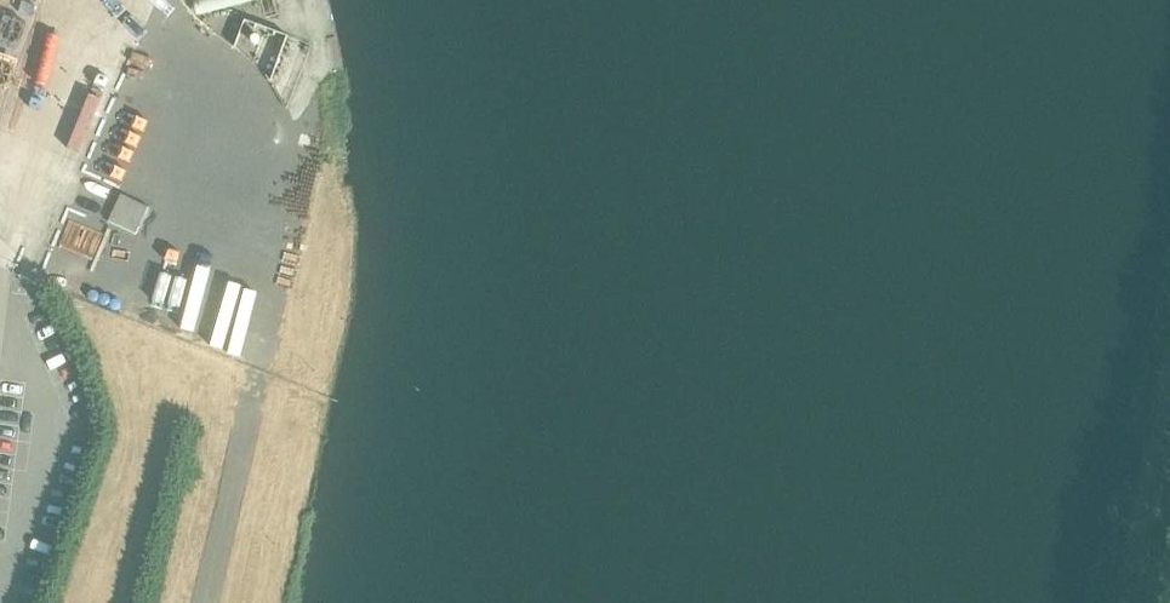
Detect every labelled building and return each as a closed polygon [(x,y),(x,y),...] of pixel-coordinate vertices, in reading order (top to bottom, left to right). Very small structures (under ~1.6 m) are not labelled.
[(201,9),(241,0),(199,0),(201,9)] [(122,196),(110,223),(137,236),(149,209),(122,196)]
